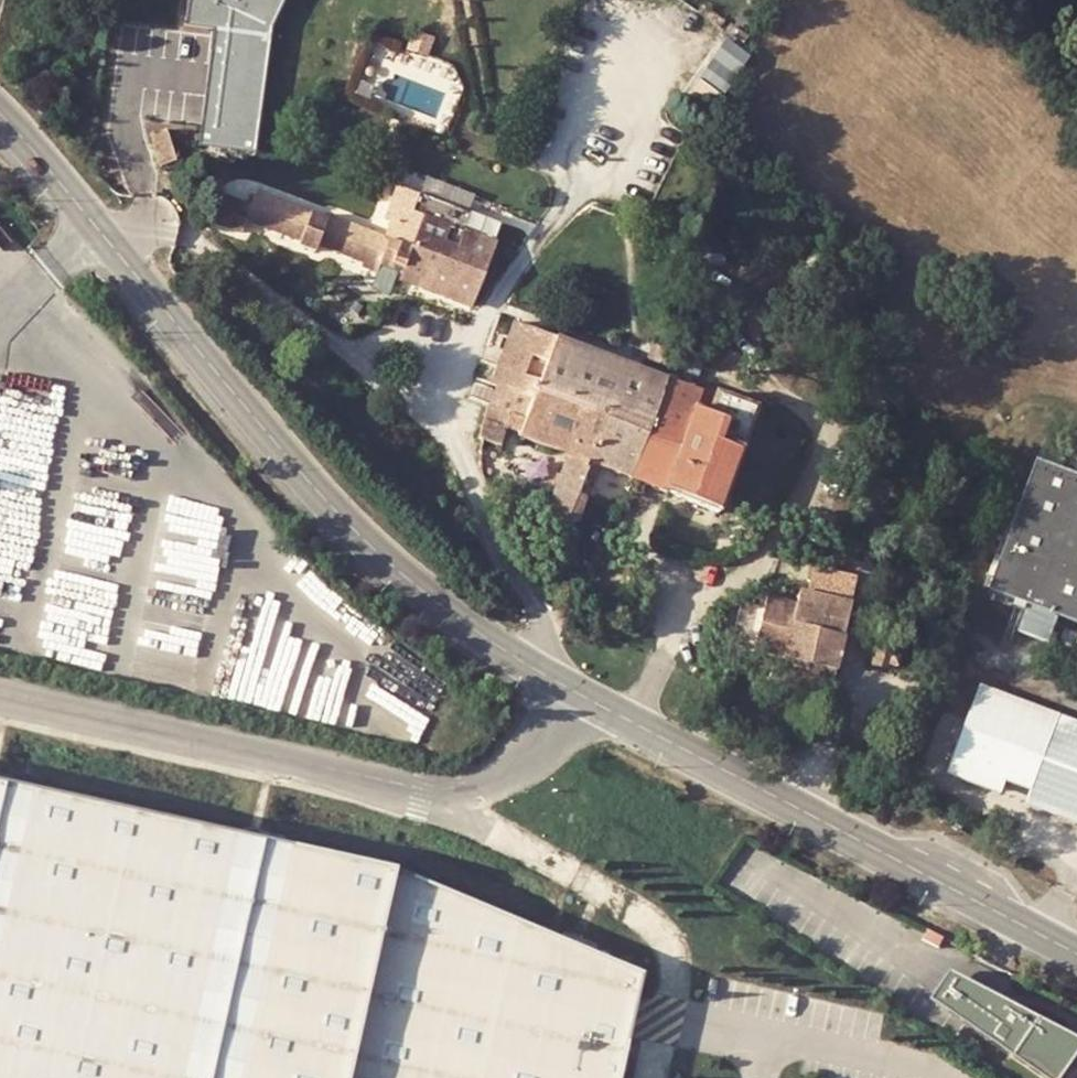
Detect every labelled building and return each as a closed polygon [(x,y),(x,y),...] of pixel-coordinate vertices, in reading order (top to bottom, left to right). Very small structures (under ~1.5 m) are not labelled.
[(202,140),(258,147),(274,17),(282,0),(191,0),(189,21),(215,25),(202,125),(202,140)] [(442,36),(416,25),(409,42),(407,48),(433,58),(437,48),(442,36)] [(750,50),(726,33),(691,81),(715,98),(750,50)] [(691,81),(677,100),(700,118),(715,98),(691,81)] [(715,98),(700,118),(712,127),(727,107),(715,98)] [(175,137),(157,141),(166,185),(184,181),(175,137)] [(381,264),(403,272),(404,272),(413,249),(425,215),(413,210),(419,195),(403,189),(386,234),(329,214),(328,217),(258,190),(252,204),(227,194),(217,220),(243,230),(248,217),(302,239),(300,243),(317,249),(319,243),(365,260),(364,264),(378,270),(381,264)] [(432,200),(419,195),(413,210),(425,215),(432,200)] [(492,254),(496,242),(425,215),(413,249),(404,272),(403,272),(402,277),(473,305),(492,254)] [(729,313),(714,306),(706,319),(720,326),(729,313)] [(667,427),(684,385),(676,382),(643,369),(516,321),(495,379),(534,399),(526,419),(507,412),(486,404),(483,417),(478,439),(498,448),(507,428),(569,453),(544,514),(575,527),(600,465),(629,477),(652,421),(667,427)] [(676,382),(684,385),(697,355),(684,348),(682,348),(674,366),(681,370),(676,382)] [(534,399),(495,379),(486,404),(507,412),(526,419),(534,399)] [(652,421),(629,477),(647,484),(697,504),(702,518),(717,514),(725,495),(757,405),(729,395),(703,386),(700,391),(684,385),(667,427),(652,421)] [(982,444),(975,455),(993,467),(1000,457),(982,444)] [(992,589),(1076,621),(1076,474),(1042,460),(992,589)] [(743,601),(732,645),(775,655),(836,670),(854,604),(803,590),(797,606),(768,599),(765,607),(743,601)] [(891,663),(893,657),(894,652),(880,648),(874,664),(889,669),(891,663)] [(836,670),(775,655),(770,673),(831,688),(836,670)] [(902,655),(900,659),(898,668),(917,673),(920,662),(902,655)] [(900,659),(893,657),(891,663),(898,668),(900,659)] [(1004,789),(1007,781),(1029,789),(1026,798),(1076,817),(1076,726),(1025,706),(981,690),(951,768),(1004,789)] [(1007,781),(1004,789),(1002,796),(1025,805),(1026,798),(1029,789),(1007,781)] [(637,1000),(643,977),(581,950),(567,944),(399,872),(257,840),(248,838),(0,783),(0,1077),(620,1077),(637,1000)] [(943,936),(928,927),(925,933),(923,938),(938,946),(941,940),(943,936)] [(999,1043),(1043,1071),(1039,1076),(1041,1077),(1076,1077),(1076,1056),(1071,1053),(1076,1044),(1076,1033),(1035,1008),(945,961),(928,991),(976,1027),(999,1043)]
